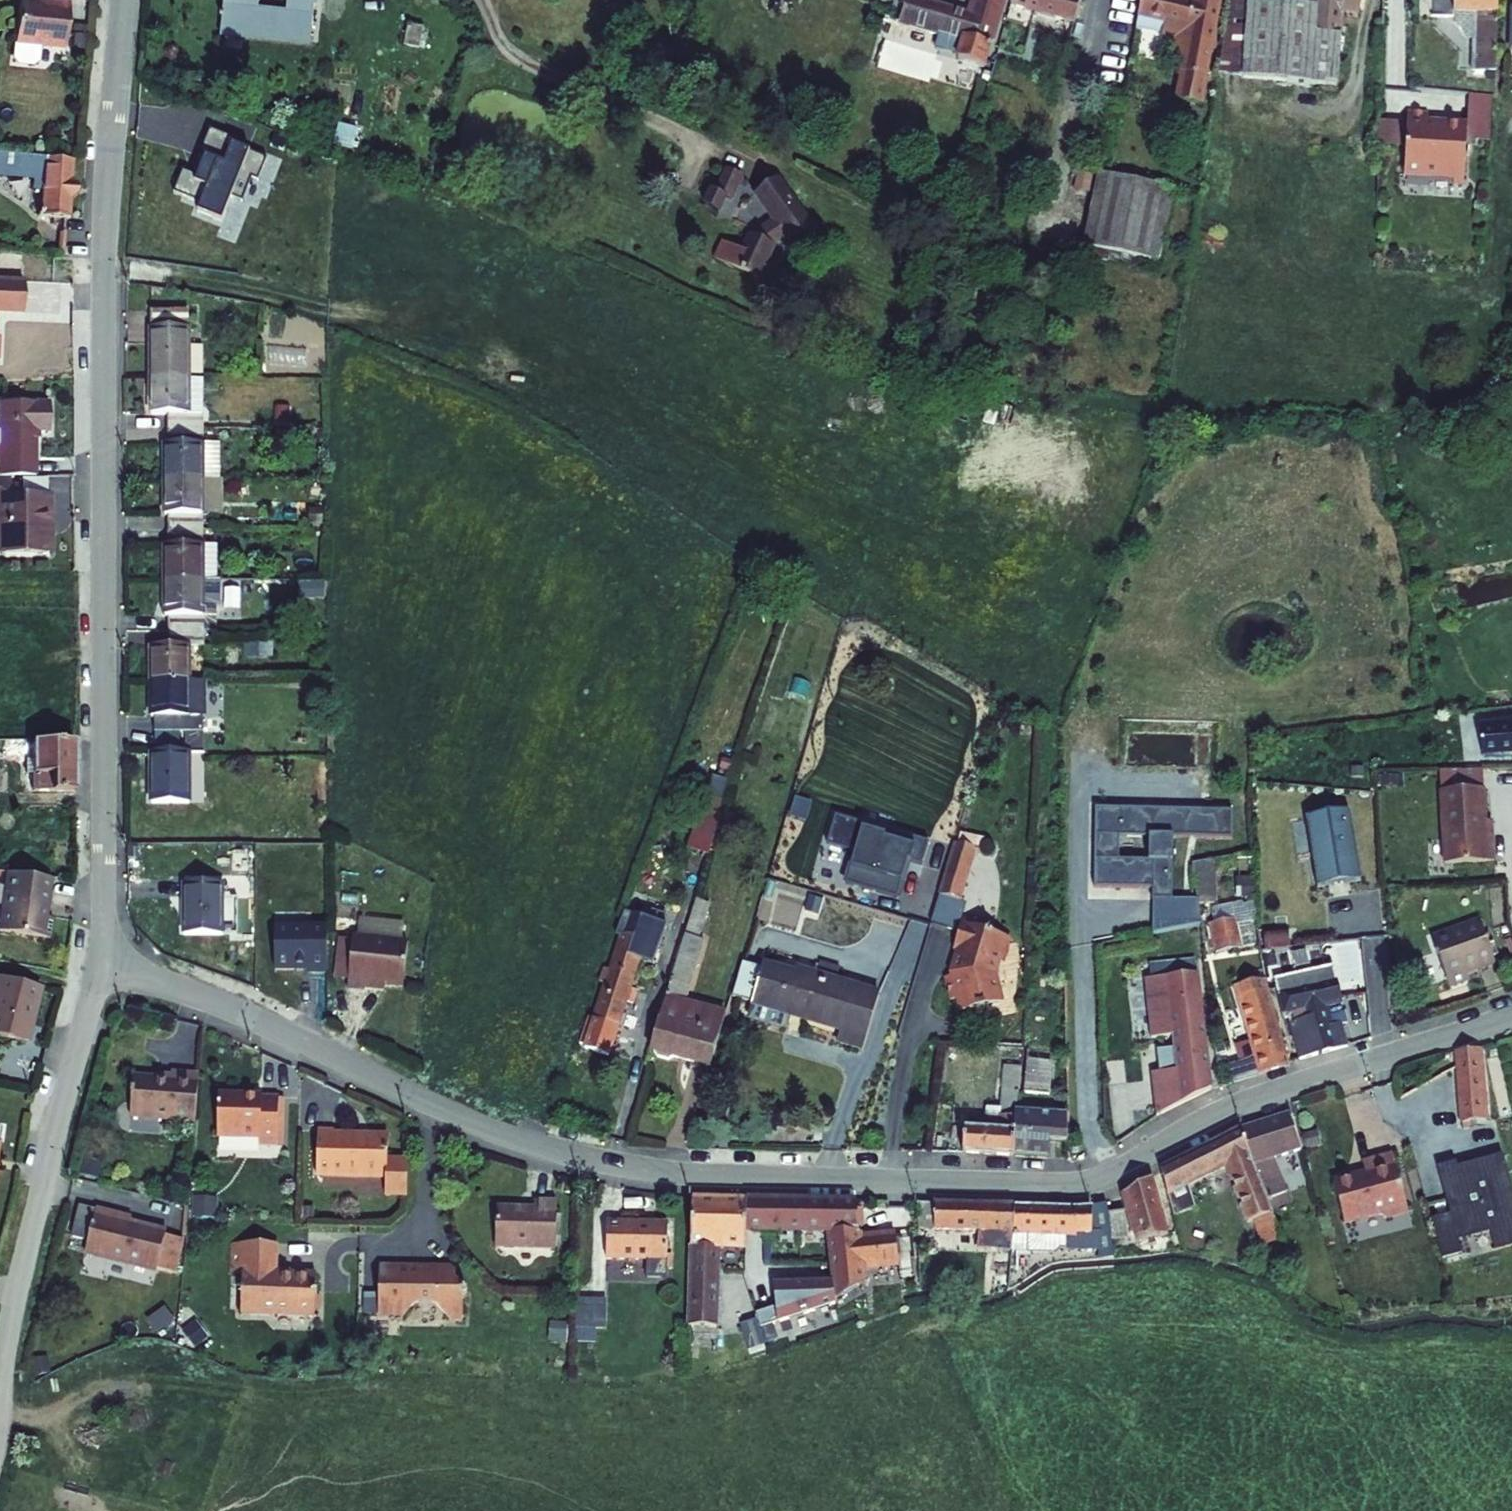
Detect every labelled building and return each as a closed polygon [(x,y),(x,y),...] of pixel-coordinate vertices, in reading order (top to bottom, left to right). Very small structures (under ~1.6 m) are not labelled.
[(311,42),(315,0),(288,0),(287,12),(259,9),(260,0),(225,0),(221,33),(311,42)] [(904,13),(909,0),(874,0),(904,13)] [(972,16),(917,0),(909,0),(904,13),(899,26),(939,36),(936,48),(960,54),(958,60),(985,67),(1006,0),(977,0),(972,16)] [(1012,6),(1075,22),(1081,0),(1013,0),(1012,6)] [(1204,106),(1208,67),(1220,0),(1186,0),(1186,2),(1173,0),(1142,0),(1139,17),(1165,22),(1162,37),(1173,53),(1171,64),(1186,67),(1180,102),(1204,106)] [(1362,0),(1318,0),(1315,33),(1342,35),(1343,11),(1360,14),(1362,0)] [(1473,41),(1472,72),(1496,73),(1498,0),(1436,0),(1435,17),(1455,17),(1455,22),(1468,40),(1473,41)] [(13,59),(18,64),(32,65),(37,61),(39,46),(65,49),(70,4),(52,2),(52,5),(20,1),(13,59)] [(1315,33),(1317,10),(1230,3),(1218,78),(1337,86),(1342,35),(1315,33)] [(1469,94),(1468,124),(1466,146),(1476,147),(1476,140),(1492,141),(1493,121),(1494,96),(1469,94)] [(1428,121),(1429,113),(1408,112),(1408,122),(1406,147),(1404,178),(1454,180),(1464,181),(1466,146),(1468,124),(1428,121)] [(1406,147),(1408,122),(1380,120),(1378,145),(1406,147)] [(237,140),(212,129),(199,160),(204,162),(198,177),(185,172),(176,195),(201,206),(197,216),(223,227),(234,200),(242,203),(252,181),(257,183),(266,160),(234,147),(237,140)] [(71,200),(77,194),(77,187),(72,181),(73,160),(0,153),(0,175),(32,178),(32,185),(42,186),(41,214),(38,213),(37,217),(70,219),(71,200)] [(743,176),(727,168),(716,193),(728,198),(732,200),(743,176)] [(1091,256),(1108,260),(1109,253),(1159,263),(1174,188),(1101,173),(1085,248),(1093,249),(1091,256)] [(723,242),(715,260),(759,281),(774,247),(772,246),(785,237),(788,242),(811,227),(779,178),(755,194),(774,222),(753,236),(751,235),(743,251),(723,242)] [(721,215),(728,198),(716,193),(710,190),(703,207),(721,215)] [(23,313),(24,282),(0,281),(0,312),(23,313)] [(189,379),(189,312),(152,312),(152,379),(189,379)] [(189,415),(189,379),(152,379),(152,415),(168,415),(168,430),(203,430),(203,415),(189,415)] [(203,415),(203,379),(189,379),(189,415),(203,415)] [(35,476),(35,432),(49,432),(49,402),(0,402),(0,476),(9,476),(21,476),(35,476)] [(203,445),(203,430),(168,430),(168,445),(166,445),(166,480),(203,480),(203,445)] [(221,480),(221,445),(203,445),(203,480),(221,480)] [(51,552),(50,496),(47,496),(21,496),(9,496),(9,476),(0,476),(0,553),(51,552)] [(21,496),(47,496),(47,476),(35,476),(21,476),(21,496)] [(203,514),(203,480),(166,480),(166,516),(168,515),(168,530),(203,531),(203,514)] [(223,514),(223,480),(221,480),(203,480),(203,514),(223,514)] [(203,546),(203,531),(168,530),(168,546),(166,546),(166,581),(217,581),(217,546),(203,546)] [(217,581),(166,581),(166,616),(168,616),(168,631),(203,631),(203,616),(217,617),(221,617),(222,581),(217,581)] [(217,632),(217,617),(203,616),(203,631),(217,632)] [(203,631),(168,631),(168,647),(152,647),(152,682),(189,682),(189,647),(203,646),(203,631)] [(245,643),(244,658),(273,659),(273,642),(245,643)] [(204,682),(189,682),(152,682),(152,717),(154,717),(154,733),(203,732),(204,682)] [(1479,726),(1483,759),(1511,755),(1511,722),(1479,726)] [(74,739),(32,739),(32,759),(26,759),(26,773),(32,773),(32,790),(74,790),(74,739)] [(189,805),(189,752),(152,753),(152,805),(189,805)] [(1442,770),(1442,789),(1485,787),(1484,769),(1442,770)] [(1485,787),(1442,789),(1445,863),(1495,861),(1493,819),(1486,820),(1485,787)] [(1350,807),(1315,811),(1318,883),(1357,879),(1350,807)] [(1230,811),(1096,808),(1095,888),(1152,890),(1152,900),(1169,900),(1171,837),(1230,838),(1230,811)] [(709,855),(722,815),(701,809),(688,848),(709,855)] [(1318,883),(1315,811),(1305,812),(1312,883),(1318,883)] [(864,824),(836,816),(828,844),(854,852),(845,883),(898,898),(908,860),(922,864),(928,841),(886,829),(884,836),(863,829),(864,824)] [(982,850),(985,840),(961,833),(958,843),(976,848),(982,850)] [(958,843),(955,842),(940,894),(960,900),(976,848),(958,843)] [(206,884),(206,857),(185,857),(185,884),(206,884)] [(1213,864),(1195,866),(1199,900),(1200,906),(1217,903),(1213,864)] [(0,912),(0,931),(49,938),(52,918),(45,917),(50,878),(6,872),(0,912)] [(238,900),(223,900),(223,884),(206,884),(185,884),(185,935),(238,935),(238,900)] [(963,917),(968,903),(960,900),(940,894),(931,923),(959,931),(963,917)] [(689,920),(702,924),(708,903),(695,900),(689,920)] [(1152,900),(1151,936),(1202,926),(1200,906),(1199,900),(1169,900),(1152,900)] [(583,1049),(607,1056),(624,1001),(632,1003),(636,991),(629,988),(644,942),(658,947),(665,926),(625,911),(616,934),(620,935),(609,969),(604,968),(599,981),(605,983),(593,1018),(588,1016),(579,1043),(585,1045),(583,1049)] [(357,937),(402,942),(404,922),(360,917),(357,937)] [(963,917),(959,931),(954,948),(960,949),(956,964),(959,974),(944,977),(950,1000),(959,998),(962,1011),(1001,1002),(996,981),(998,980),(995,969),(998,960),(1005,956),(1008,944),(1005,936),(993,933),(995,927),(963,917)] [(1211,924),(1217,953),(1240,948),(1234,919),(1211,924)] [(689,920),(652,1050),(655,1051),(658,1056),(669,1059),(674,1056),(711,1067),(726,1015),(685,1003),(704,939),(698,938),(702,924),(689,920)] [(1468,971),(1496,963),(1480,921),(1432,939),(1450,986),(1470,978),(1468,971)] [(327,926),(275,926),(275,935),(327,935),(327,926)] [(1289,929),(1263,931),(1265,950),(1291,948),(1289,929)] [(327,935),(275,935),(275,969),(309,969),(309,975),(327,975),(327,935)] [(357,937),(353,937),(353,940),(348,981),(348,989),(365,991),(365,983),(387,986),(403,988),(408,943),(402,942),(357,937)] [(348,981),(353,940),(338,938),(334,979),(348,981)] [(754,1004),(750,1018),(782,1028),(788,1025),(791,1015),(841,1030),(838,1042),(863,1049),(880,994),(836,981),(840,968),(820,962),(816,975),(796,969),(795,974),(763,965),(762,968),(743,963),(733,996),(752,1002),(752,1003),(754,1004)] [(1298,993),(1336,983),(1332,968),(1290,977),(1290,980),(1275,984),(1277,989),(1295,984),(1298,993)] [(1152,1074),(1157,1117),(1211,1090),(1197,974),(1145,980),(1152,1039),(1174,1036),(1176,1049),(1157,1051),(1160,1073),(1152,1074)] [(39,986),(0,976),(0,1035),(25,1042),(39,986)] [(1266,980),(1235,986),(1238,997),(1269,991),(1266,980)] [(365,983),(365,991),(386,993),(387,986),(365,983)] [(1300,1060),(1348,1046),(1342,1023),(1332,1026),(1326,1006),(1342,1001),(1336,983),(1298,993),(1295,984),(1277,989),(1285,1020),(1289,1019),(1300,1060)] [(1229,1066),(1234,1083),(1288,1066),(1269,991),(1238,997),(1252,1041),(1241,1044),(1245,1058),(1244,1062),(1229,1066)] [(1241,1044),(1236,1046),(1229,1066),(1244,1062),(1245,1058),(1241,1044)] [(1481,1048),(1457,1051),(1463,1123),(1486,1121),(1481,1048)] [(1027,1061),(1025,1094),(1047,1095),(1049,1063),(1027,1061)] [(1005,1067),(1002,1111),(989,1110),(987,1131),(965,1129),(963,1153),(1014,1156),(1018,1111),(1022,1068),(1005,1067)] [(171,1080),(172,1073),(159,1072),(158,1079),(171,1080)] [(196,1122),(199,1075),(172,1073),(171,1080),(158,1079),(134,1078),(131,1116),(196,1122)] [(262,1095),(219,1094),(218,1137),(260,1138),(260,1145),(278,1145),(279,1098),(262,1097),(262,1095)] [(286,1098),(279,1098),(278,1145),(284,1145),(286,1098)] [(1057,1114),(1018,1111),(1014,1156),(1049,1158),(1050,1142),(1056,1142),(1057,1114)] [(1067,1115),(1057,1114),(1056,1142),(1068,1143),(1067,1115)] [(1287,1193),(1273,1159),(1302,1150),(1290,1115),(1242,1130),(1254,1165),(1267,1201),(1284,1194),(1287,1193)] [(1253,1222),(1261,1241),(1280,1233),(1271,1210),(1267,1201),(1254,1165),(1242,1130),(1180,1162),(1189,1186),(1227,1167),(1248,1224),(1253,1222)] [(334,1131),(318,1131),(317,1177),(387,1178),(386,1196),(406,1196),(407,1160),(387,1159),(388,1135),(334,1133),(334,1131)] [(472,1151),(459,1151),(459,1162),(472,1163),(472,1151)] [(1357,1176),(1333,1182),(1345,1224),(1379,1215),(1386,1219),(1409,1213),(1393,1155),(1363,1163),(1366,1175),(1358,1177),(1357,1176)] [(1502,1155),(1472,1163),(1475,1174),(1460,1179),(1457,1168),(1456,1163),(1438,1167),(1458,1240),(1491,1231),(1496,1250),(1511,1246),(1511,1191),(1502,1155)] [(80,1175),(97,1179),(101,1164),(84,1160),(80,1175)] [(1161,1171),(1175,1218),(1197,1209),(1189,1186),(1180,1162),(1161,1171)] [(1475,1174),(1472,1163),(1457,1168),(1460,1179),(1475,1174)] [(1168,1234),(1152,1177),(1125,1192),(1140,1242),(1168,1234)] [(1267,1201),(1271,1210),(1288,1204),(1284,1194),(1267,1201)] [(193,1217),(216,1219),(217,1199),(195,1197),(193,1217)] [(692,1198),(690,1246),(716,1246),(716,1247),(746,1248),(746,1231),(746,1199),(692,1198)] [(765,1199),(746,1199),(746,1231),(756,1231),(765,1231),(765,1199)] [(806,1200),(765,1199),(765,1231),(801,1231),(803,1231),(803,1230),(806,1230),(806,1200)] [(857,1201),(806,1200),(806,1230),(803,1230),(803,1231),(829,1231),(828,1230),(860,1232),(857,1201)] [(539,1208),(497,1207),(496,1247),(555,1248),(557,1202),(539,1201),(539,1208)] [(925,1203),(916,1202),(918,1228),(927,1229),(925,1203)] [(978,1230),(978,1247),(1012,1250),(1014,1206),(925,1203),(927,1229),(978,1230)] [(1077,1208),(1014,1206),(1013,1235),(1029,1235),(1028,1251),(1054,1253),(1060,1247),(1067,1248),(1067,1250),(1099,1250),(1099,1258),(1114,1257),(1113,1241),(1109,1213),(1107,1204),(1077,1208)] [(90,1241),(98,1211),(83,1208),(76,1237),(90,1241)] [(158,1269),(176,1274),(185,1240),(167,1236),(168,1233),(120,1220),(122,1216),(98,1209),(98,1211),(90,1241),(87,1253),(158,1271),(158,1269)] [(1125,1211),(1109,1213),(1113,1241),(1128,1239),(1125,1211)] [(647,1276),(667,1277),(668,1223),(607,1221),(606,1258),(647,1259),(647,1276)] [(861,1239),(860,1232),(828,1230),(829,1231),(832,1265),(834,1282),(834,1284),(835,1284),(837,1298),(865,1283),(863,1266),(898,1261),(895,1236),(861,1239)] [(1263,1248),(1283,1240),(1280,1233),(1261,1241),(1263,1248)] [(277,1245),(232,1243),(231,1275),(242,1275),(241,1314),(315,1316),(316,1275),(276,1274),(277,1245)] [(716,1246),(690,1246),(688,1327),(717,1327),(719,1269),(716,1247),(716,1246)] [(450,1266),(380,1265),(379,1273),(379,1306),(378,1317),(403,1318),(416,1304),(434,1304),(446,1316),(463,1317),(463,1297),(467,1293),(455,1279),(455,1271),(450,1266)] [(379,1273),(364,1273),(363,1305),(379,1306),(379,1273)] [(774,1285),(776,1307),(756,1313),(761,1328),(837,1303),(837,1298),(835,1284),(834,1284),(834,1282),(774,1285)] [(606,1326),(607,1300),(577,1300),(576,1325),(596,1326),(606,1326)] [(763,1338),(756,1314),(740,1319),(747,1343),(763,1338)] [(567,1341),(568,1323),(550,1323),(550,1340),(567,1341)] [(596,1341),(596,1326),(576,1325),(576,1341),(596,1341)]
